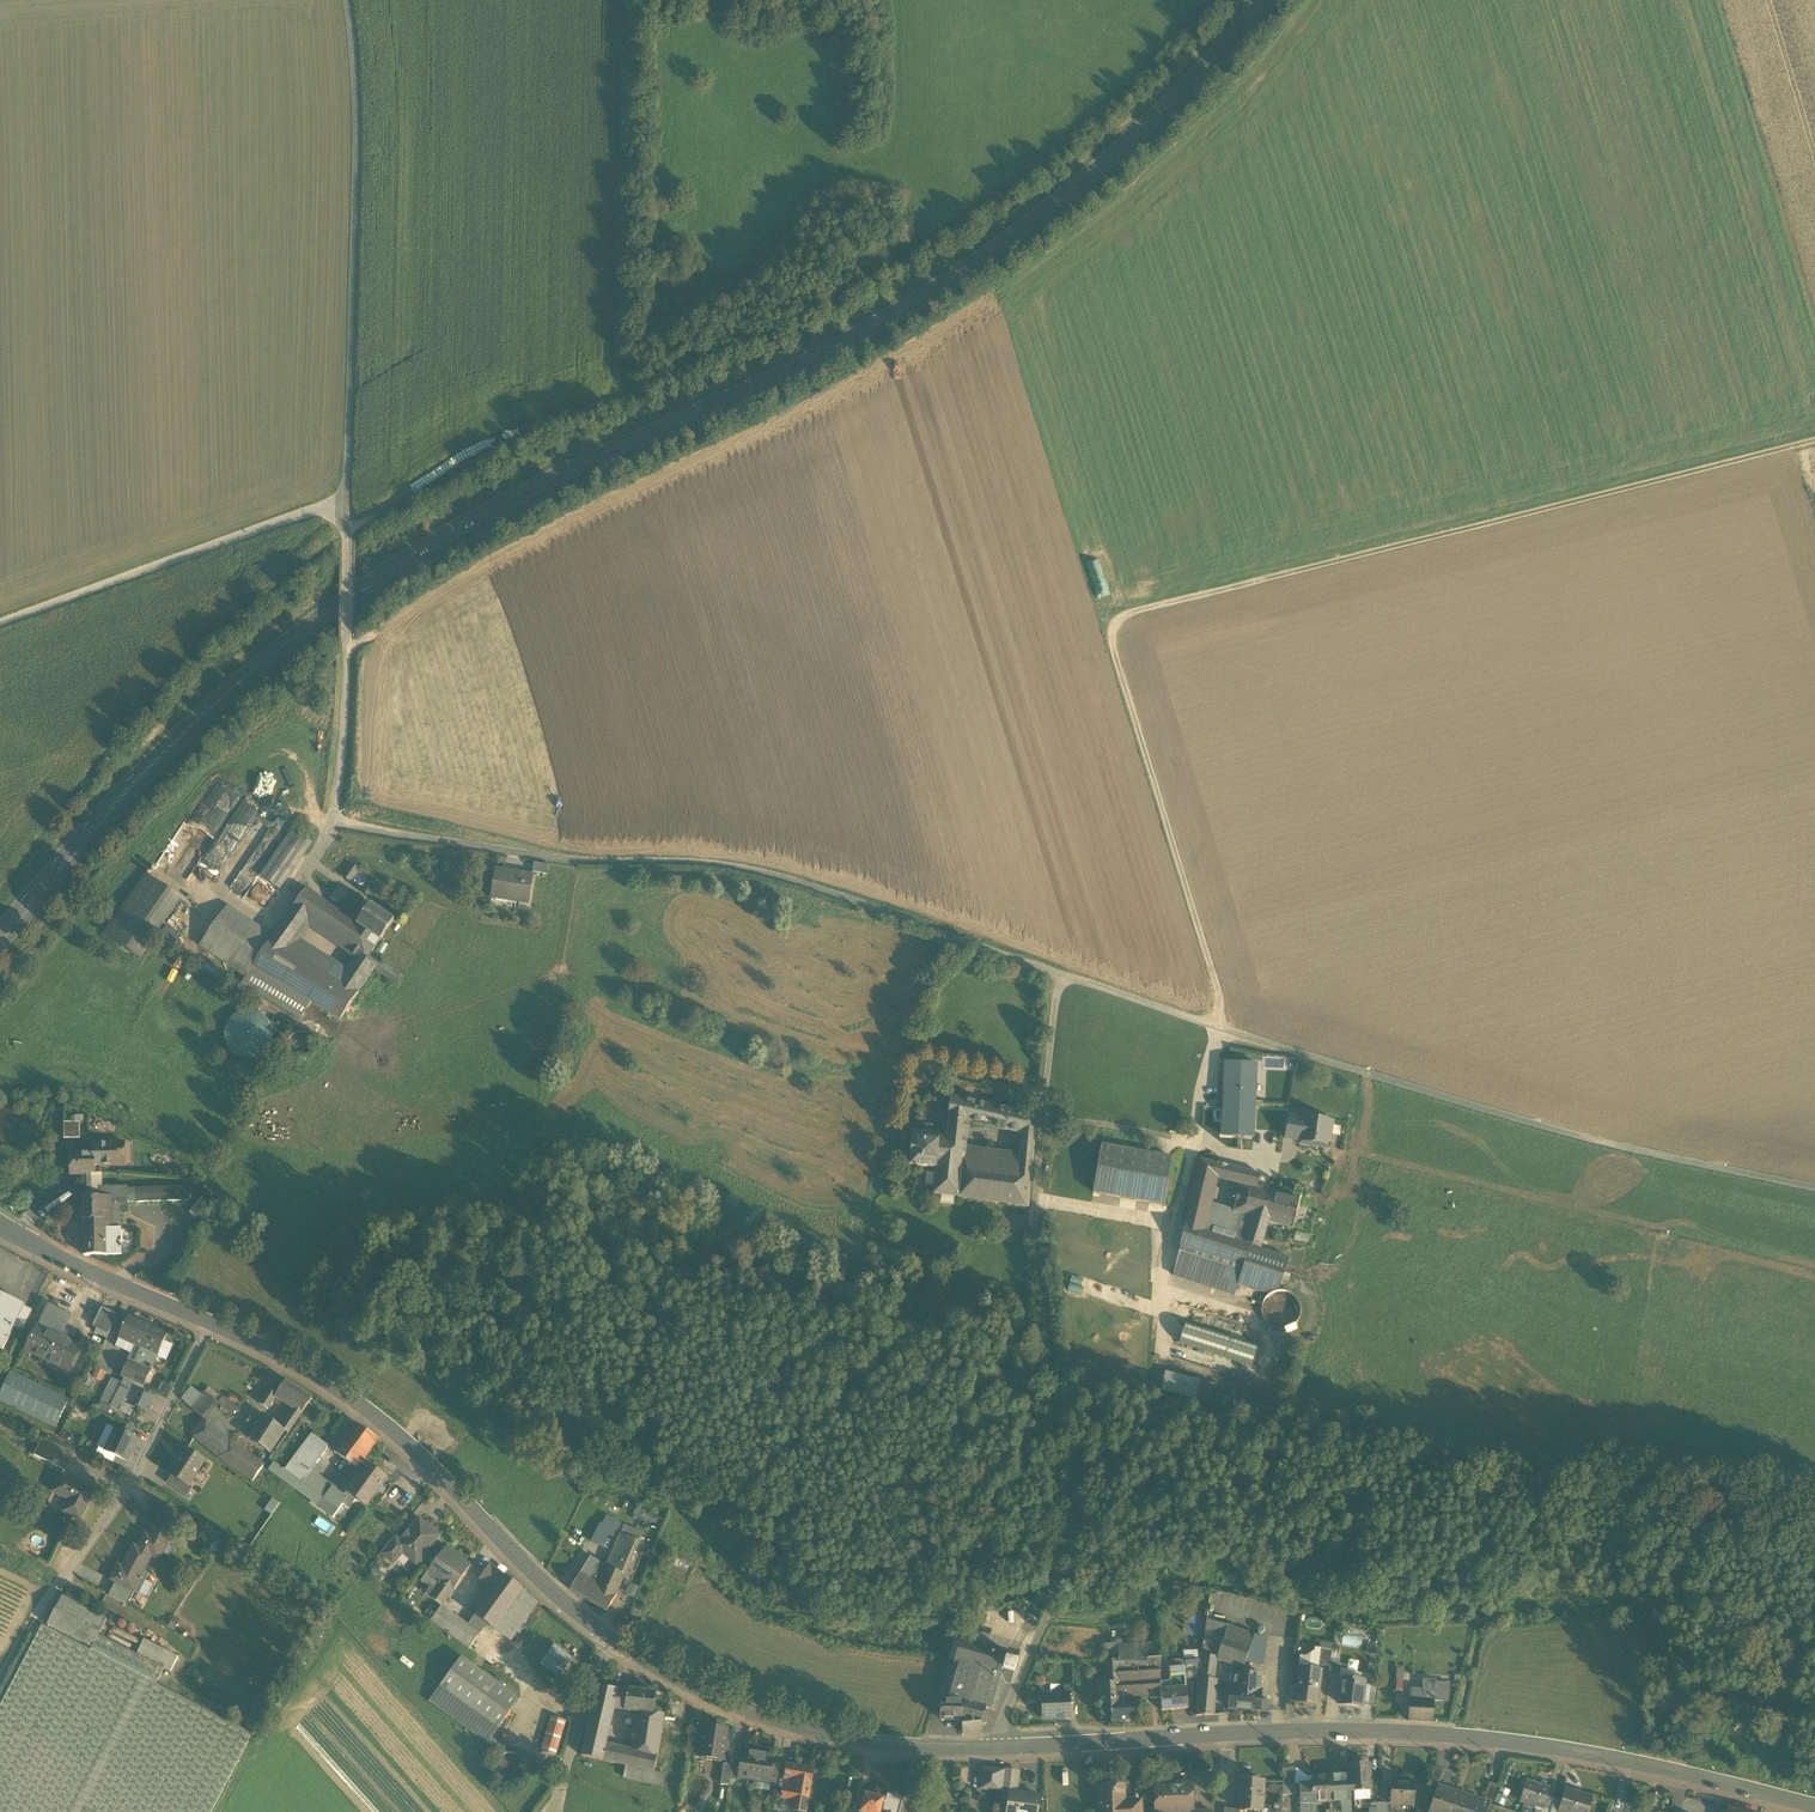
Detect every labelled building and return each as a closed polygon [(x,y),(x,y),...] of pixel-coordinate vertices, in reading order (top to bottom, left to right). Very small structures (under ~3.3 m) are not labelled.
[(264,838),(269,828),(255,820),(258,814),(240,804),(216,848),(221,850),(219,854),(226,858),(230,851),(234,853),(241,840),(250,844),(249,846),(256,850),(259,843),(266,847),(269,841),(264,838)] [(260,877),(279,891),(312,843),(292,830),(260,877)] [(343,877),(351,882),(359,869),(352,864),(343,877)] [(532,874),(547,876),(548,867),(534,864),(532,874)] [(515,904),(528,906),(533,877),(515,874),(515,875),(495,872),(491,897),(516,900),(515,904)] [(105,935),(132,954),(173,895),(146,876),(105,935)] [(306,890),(292,910),(307,920),(339,942),(353,922),(306,890)] [(180,900),(173,895),(132,954),(139,958),(180,900)] [(199,946),(245,978),(252,968),(271,940),(273,937),(227,905),(199,946)] [(370,905),(357,925),(356,926),(379,941),(380,942),(394,922),(370,905)] [(302,928),(307,920),(292,910),(287,917),(302,928)] [(273,937),(271,940),(287,950),(294,940),(302,928),(287,917),(273,937)] [(370,956),(379,941),(356,926),(357,925),(353,922),(339,942),(357,954),(358,955),(358,954),(367,960),(370,956)] [(160,938),(172,947),(179,937),(168,929),(160,938)] [(328,975),(287,950),(271,940),(252,968),(311,1003),(328,975)] [(334,964),(294,940),(287,950),(328,975),(334,964)] [(373,971),(376,966),(367,960),(358,954),(358,955),(357,954),(355,956),(356,957),(346,972),(339,982),(321,1009),(340,1021),(359,994),(358,993),(373,971)] [(370,956),(367,960),(376,966),(379,962),(370,956)] [(373,971),(397,986),(402,977),(379,962),(376,966),(373,971)] [(334,964),(328,975),(339,982),(346,972),(334,964)] [(300,1020),(311,1003),(252,968),(245,978),(241,984),(300,1020)] [(328,975),(311,1003),(321,1009),(339,982),(328,975)] [(268,1051),(270,1047),(272,1043),(273,1038),(273,1034),(273,1029),(271,1025),(268,1021),(265,1017),(262,1014),(257,1012),(253,1011),(248,1011),(243,1011),(239,1013),(235,1015),(231,1018),(228,1022),(226,1026),(225,1030),(224,1035),(225,1040),(226,1044),(228,1048),(231,1052),(234,1055),(238,1057),(243,1059),(247,1060),(252,1060),(256,1059),(261,1057),(265,1054),(268,1051)] [(758,1066),(779,1071),(782,1057),(761,1052),(758,1066)] [(1223,1101),(1224,1101),(1254,1102),(1256,1065),(1225,1063),(1223,1101)] [(951,1098),(948,1119),(968,1123),(989,1128),(993,1107),(951,1098)] [(1254,1102),(1224,1101),(1222,1136),(1252,1137),(1254,1102)] [(1012,1111),(993,1107),(989,1128),(1007,1132),(1012,1111)] [(1007,1132),(1019,1134),(1029,1114),(1012,1111),(1007,1132)] [(1037,1116),(1029,1114),(1019,1134),(1022,1135),(1020,1156),(1018,1174),(1031,1176),(1037,1116)] [(1313,1147),(1326,1149),(1327,1138),(1330,1138),(1332,1123),(1303,1118),(1303,1120),(1290,1117),(1286,1139),(1299,1141),(1299,1145),(1309,1147),(1310,1143),(1314,1143),(1313,1147)] [(946,1136),(938,1136),(937,1158),(964,1160),(968,1123),(948,1119),(946,1136)] [(64,1139),(79,1139),(79,1123),(64,1123),(64,1139)] [(936,1169),(937,1158),(938,1136),(911,1134),(909,1167),(935,1169),(936,1169)] [(93,1153),(93,1166),(121,1166),(120,1143),(93,1144),(93,1153)] [(1093,1193),(1164,1206),(1172,1158),(1101,1146),(1093,1193)] [(984,1157),(983,1169),(1018,1174),(1020,1156),(988,1152),(984,1157)] [(93,1174),(93,1166),(93,1153),(70,1153),(71,1174),(83,1174),(90,1174),(93,1174)] [(934,1195),(959,1199),(963,1166),(964,1160),(937,1158),(936,1169),(935,1169),(934,1195)] [(1180,1248),(1194,1253),(1199,1235),(1201,1230),(1207,1204),(1213,1178),(1217,1164),(1201,1160),(1184,1231),(1180,1248)] [(1213,1178),(1225,1181),(1227,1167),(1217,1164),(1213,1178)] [(1028,1208),(1031,1176),(1018,1174),(983,1169),(963,1166),(959,1199),(978,1201),(1028,1208)] [(1260,1175),(1227,1167),(1225,1181),(1239,1185),(1255,1188),(1257,1189),(1257,1188),(1260,1175)] [(1239,1185),(1238,1193),(1253,1196),(1255,1188),(1239,1185)] [(111,1195),(112,1206),(127,1205),(127,1203),(190,1199),(189,1189),(177,1186),(127,1189),(127,1186),(100,1188),(100,1196),(111,1195)] [(1268,1223),(1293,1229),(1300,1199),(1257,1188),(1257,1189),(1255,1188),(1253,1196),(1277,1202),(1273,1214),(1271,1213),(1268,1223)] [(1277,1202),(1253,1196),(1238,1193),(1233,1212),(1233,1213),(1251,1218),(1244,1243),(1250,1245),(1250,1247),(1260,1250),(1268,1223),(1271,1213),(1273,1214),(1277,1202)] [(83,1196),(84,1221),(112,1219),(112,1214),(112,1206),(111,1195),(100,1196),(90,1196),(83,1196)] [(190,1211),(194,1215),(205,1201),(201,1197),(190,1211)] [(1201,1230),(1244,1243),(1251,1218),(1233,1213),(1233,1212),(1207,1204),(1201,1230)] [(120,1214),(112,1214),(112,1219),(84,1221),(86,1255),(120,1253),(122,1253),(120,1214)] [(1243,1269),(1250,1247),(1250,1245),(1244,1243),(1201,1230),(1199,1235),(1194,1253),(1243,1269)] [(1289,1259),(1260,1250),(1250,1247),(1243,1269),(1238,1285),(1265,1294),(1279,1290),(1289,1259)] [(1238,1285),(1243,1269),(1194,1253),(1180,1248),(1173,1276),(1234,1296),(1238,1285)] [(1279,1330),(1286,1329),(1293,1325),(1298,1319),(1300,1312),(1299,1305),(1295,1298),(1290,1293),(1282,1291),(1275,1292),(1268,1296),(1263,1301),(1261,1309),(1262,1316),(1266,1323),(1271,1328),(1279,1330)] [(23,1307),(24,1306),(0,1294),(0,1348),(3,1349),(14,1327),(22,1330),(31,1311),(23,1307)] [(38,1327),(60,1337),(64,1329),(70,1316),(48,1305),(38,1327)] [(93,1326),(108,1334),(117,1314),(102,1307),(93,1326)] [(118,1337),(134,1344),(143,1323),(142,1325),(137,1323),(138,1321),(128,1316),(118,1337)] [(134,1344),(141,1347),(158,1355),(167,1334),(143,1323),(134,1344)] [(25,1350),(69,1371),(80,1347),(69,1342),(60,1337),(38,1327),(37,1326),(25,1350)] [(69,1342),(73,1334),(64,1329),(60,1337),(69,1342)] [(134,1344),(118,1337),(114,1346),(130,1353),(127,1360),(134,1363),(141,1347),(134,1344)] [(151,1371),(158,1355),(141,1347),(134,1363),(151,1371)] [(121,1374),(144,1386),(151,1371),(134,1363),(127,1360),(121,1374)] [(95,1367),(91,1376),(101,1380),(105,1370),(95,1367)] [(56,1427),(69,1399),(11,1371),(0,1393),(0,1400),(56,1427)] [(1160,1390),(1196,1400),(1200,1383),(1164,1374),(1160,1390)] [(122,1382),(113,1378),(101,1401),(111,1406),(122,1382)] [(287,1381),(278,1394),(276,1396),(294,1409),(300,1413),(311,1398),(287,1381)] [(132,1387),(122,1382),(111,1406),(120,1410),(123,1405),(132,1387)] [(1215,1387),(1200,1383),(1196,1400),(1211,1404),(1215,1387)] [(133,1386),(125,1403),(134,1407),(142,1391),(133,1386)] [(182,1399),(192,1408),(202,1396),(192,1388),(182,1399)] [(268,1408),(276,1396),(278,1394),(271,1389),(260,1403),(268,1408)] [(151,1410),(155,1395),(142,1391),(138,1407),(151,1410)] [(218,1403),(233,1414),(238,1407),(222,1397),(218,1403)] [(123,1405),(120,1410),(131,1415),(133,1411),(123,1405)] [(282,1438),(300,1413),(294,1409),(281,1427),(285,1429),(280,1436),(282,1438)] [(248,1437),(270,1452),(280,1436),(285,1429),(281,1427),(263,1414),(248,1437)] [(219,1457),(253,1481),(265,1464),(238,1446),(201,1416),(190,1434),(192,1439),(219,1458),(219,1457)] [(350,1463),(361,1471),(367,1462),(364,1459),(378,1439),(356,1422),(334,1451),(350,1463)] [(117,1456),(126,1461),(137,1439),(133,1437),(135,1434),(125,1429),(124,1432),(116,1428),(105,1450),(117,1456)] [(285,1471),(302,1483),(311,1471),(311,1470),(315,1465),(324,1452),(328,1445),(312,1434),(285,1471)] [(34,1455),(64,1469),(72,1452),(43,1438),(34,1455)] [(114,1463),(117,1456),(105,1450),(98,1447),(95,1453),(114,1463)] [(172,1475),(188,1486),(189,1485),(205,1461),(187,1449),(177,1462),(169,1473),(172,1475)] [(324,1499),(339,1510),(343,1504),(349,1509),(356,1499),(366,1507),(388,1477),(367,1462),(361,1471),(350,1463),(334,1485),(324,1499)] [(311,1502),(333,1518),(339,1510),(324,1499),(302,1483),(285,1471),(274,1463),(269,1470),(292,1487),(312,1501),(311,1502)] [(321,1470),(315,1465),(311,1470),(311,1471),(302,1483),(324,1499),(334,1485),(318,1474),(321,1470)] [(66,1513),(80,1520),(94,1491),(61,1474),(52,1492),(72,1501),(66,1513)] [(167,1483),(187,1496),(193,1488),(189,1485),(188,1486),(172,1475),(167,1483)] [(409,1486),(387,1510),(391,1514),(413,1490),(409,1486)] [(280,1502),(272,1497),(264,1510),(271,1515),(280,1502)] [(633,1514),(648,1518),(649,1512),(635,1508),(633,1514)] [(163,1509),(156,1522),(174,1532),(181,1518),(163,1509)] [(591,1540),(602,1547),(609,1535),(615,1538),(621,1523),(606,1516),(602,1524),(600,1523),(591,1540)] [(410,1559),(418,1565),(425,1556),(423,1555),(439,1535),(419,1518),(409,1530),(411,1531),(404,1539),(403,1538),(400,1541),(392,1552),(385,1547),(381,1552),(381,1553),(393,1563),(396,1560),(402,1552),(410,1559)] [(169,1541),(174,1532),(156,1522),(148,1536),(144,1534),(137,1548),(151,1555),(157,1558),(167,1539),(169,1541)] [(624,1525),(620,1534),(637,1541),(640,1532),(624,1525)] [(639,1541),(637,1541),(620,1534),(606,1567),(625,1575),(639,1541)] [(385,1547),(392,1552),(400,1541),(394,1536),(385,1547)] [(167,1539),(157,1558),(159,1560),(169,1541),(167,1539)] [(143,1571),(151,1555),(137,1548),(133,1546),(122,1567),(118,1565),(111,1580),(115,1582),(130,1590),(140,1570),(143,1572),(143,1571)] [(438,1577),(435,1580),(450,1591),(470,1564),(447,1546),(429,1570),(438,1577)] [(402,1552),(396,1560),(404,1566),(410,1559),(402,1552)] [(606,1567),(606,1568),(599,1564),(600,1563),(590,1557),(570,1589),(606,1612),(617,1595),(625,1575),(606,1567)] [(478,1579),(493,1590),(504,1575),(489,1564),(478,1579)] [(380,1565),(371,1566),(371,1574),(380,1574),(380,1565)] [(140,1570),(130,1590),(134,1592),(138,1594),(149,1574),(143,1571),(143,1572),(140,1570)] [(438,1577),(429,1570),(421,1581),(430,1587),(435,1580),(438,1577)] [(493,1590),(475,1615),(485,1623),(492,1628),(522,1588),(504,1575),(493,1590)] [(441,1604),(450,1591),(435,1580),(430,1587),(426,1593),(439,1603),(441,1604)] [(130,1590),(115,1582),(108,1596),(127,1605),(134,1592),(130,1590)] [(538,1601),(522,1588),(492,1628),(509,1640),(538,1601)] [(50,1625),(92,1646),(106,1619),(63,1597),(50,1625)] [(438,1627),(450,1611),(441,1604),(439,1603),(427,1619),(438,1627)] [(466,1648),(478,1632),(468,1624),(450,1611),(438,1627),(466,1648)] [(475,1615),(468,1624),(478,1632),(485,1623),(475,1615)] [(1202,1655),(1216,1658),(1228,1627),(1207,1619),(1202,1655)] [(252,1733),(42,1625),(0,1707),(0,1811),(211,1811),(252,1733)] [(1253,1636),(1228,1627),(1216,1658),(1241,1668),(1244,1660),(1251,1641),(1253,1636)] [(134,1653),(156,1666),(166,1650),(144,1637),(134,1653)] [(941,1720),(961,1720),(961,1717),(985,1714),(984,1708),(995,1711),(1004,1681),(1011,1683),(1014,1674),(1003,1671),(1006,1660),(1017,1663),(1020,1654),(963,1638),(944,1702),(942,1709),(941,1713),(941,1720)] [(1251,1641),(1244,1660),(1261,1663),(1262,1644),(1251,1641)] [(540,1665),(562,1675),(572,1654),(550,1644),(540,1665)] [(1118,1645),(1119,1661),(1121,1689),(1118,1689),(1119,1702),(1134,1701),(1160,1699),(1160,1690),(1160,1684),(1160,1647),(1118,1645)] [(1197,1649),(1183,1650),(1184,1657),(1198,1656),(1197,1649)] [(1316,1667),(1329,1668),(1329,1665),(1330,1659),(1331,1652),(1318,1650),(1316,1667)] [(1212,1680),(1216,1658),(1202,1655),(1199,1678),(1212,1680)] [(462,1657),(440,1686),(498,1728),(520,1699),(462,1657)] [(1182,1668),(1184,1683),(1198,1683),(1201,1657),(1183,1658),(1184,1667),(1182,1668)] [(1003,1671),(1014,1674),(1017,1663),(1006,1660),(1003,1671)] [(1110,1702),(1119,1702),(1118,1689),(1121,1689),(1119,1661),(1103,1662),(1105,1685),(1109,1685),(1110,1702)] [(1337,1666),(1329,1665),(1329,1668),(1328,1678),(1338,1679),(1339,1666),(1337,1666)] [(1168,1669),(1169,1683),(1170,1689),(1184,1687),(1184,1683),(1182,1668),(1168,1669)] [(1294,1702),(1315,1705),(1320,1673),(1299,1669),(1294,1702)] [(1233,1674),(1231,1690),(1259,1692),(1261,1677),(1233,1674)] [(1211,1691),(1212,1680),(1199,1678),(1196,1707),(1212,1708),(1214,1691),(1211,1691)] [(1338,1705),(1361,1707),(1364,1682),(1341,1679),(1338,1705)] [(1421,1690),(1434,1690),(1434,1682),(1422,1681),(1421,1690)] [(1408,1721),(1432,1722),(1433,1702),(1447,1703),(1448,1682),(1434,1682),(1434,1690),(1421,1690),(1409,1689),(1407,1720),(1407,1721),(1408,1721)] [(1098,1685),(1100,1724),(1135,1722),(1134,1701),(1119,1702),(1110,1702),(1109,1685),(1105,1685),(1098,1685)] [(487,1744),(498,1728),(440,1686),(429,1701),(487,1744)] [(1186,1710),(1184,1687),(1170,1689),(1160,1690),(1160,1699),(1162,1712),(1186,1710)] [(582,1756),(603,1761),(608,1744),(616,1710),(618,1691),(598,1688),(582,1756)] [(639,1713),(653,1715),(653,1714),(656,1692),(629,1689),(629,1692),(626,1712),(639,1713)] [(1258,1712),(1259,1692),(1231,1690),(1230,1690),(1228,1710),(1258,1712)] [(629,1692),(618,1691),(616,1710),(626,1712),(629,1692)] [(1368,1708),(1375,1709),(1377,1691),(1370,1691),(1368,1708)] [(1042,1696),(1043,1719),(1071,1718),(1069,1694),(1042,1696)] [(1210,1716),(1212,1708),(1196,1707),(1196,1717),(1210,1716)] [(639,1713),(634,1750),(657,1755),(659,1743),(663,1716),(653,1714),(653,1715),(639,1713)] [(961,1720),(963,1735),(982,1733),(981,1723),(986,1723),(985,1714),(961,1717),(961,1720)] [(541,1751),(555,1756),(566,1721),(551,1717),(541,1751)] [(713,1759),(726,1761),(727,1752),(724,1751),(725,1743),(728,1729),(702,1726),(698,1753),(707,1755),(706,1758),(708,1760),(711,1761),(713,1759)] [(654,1772),(657,1755),(634,1750),(608,1744),(603,1761),(626,1766),(654,1772)] [(738,1777),(754,1780),(759,1747),(752,1746),(751,1753),(750,1753),(749,1757),(741,1755),(741,1759),(738,1777)] [(767,1748),(759,1747),(754,1780),(771,1782),(773,1764),(774,1760),(766,1759),(767,1755),(766,1755),(767,1748)] [(730,1780),(737,1781),(738,1777),(741,1759),(734,1758),(730,1780)] [(721,1785),(729,1786),(732,1765),(724,1764),(721,1785)] [(770,1785),(777,1787),(780,1765),(773,1764),(771,1782),(770,1785)] [(1349,1766),(1349,1775),(1350,1791),(1354,1791),(1369,1790),(1371,1790),(1369,1765),(1349,1766)] [(663,1787),(665,1774),(654,1772),(626,1766),(623,1778),(663,1787)] [(805,1811),(813,1770),(789,1766),(786,1779),(801,1782),(798,1793),(795,1792),(794,1801),(792,1810),(805,1811)] [(982,1768),(979,1790),(995,1792),(995,1791),(1002,1792),(1005,1771),(982,1768)] [(1282,1786),(1294,1787),(1295,1769),(1283,1768),(1282,1786)] [(1431,1784),(1438,1786),(1443,1772),(1435,1770),(1431,1784)] [(1010,1792),(1016,1793),(1018,1773),(1005,1771),(1002,1792),(1010,1793),(1010,1792)] [(1349,1775),(1329,1776),(1330,1802),(1341,1801),(1351,1801),(1350,1791),(1349,1775)] [(1300,1804),(1330,1802),(1329,1776),(1311,1777),(1311,1786),(1299,1786),(1300,1804)] [(1262,1783),(1238,1782),(1237,1811),(1261,1811),(1262,1783)] [(1178,1811),(1193,1811),(1192,1811),(1191,1783),(1174,1784),(1174,1785),(1154,1786),(1155,1810),(1178,1810),(1178,1811)] [(1390,1804),(1414,1805),(1415,1784),(1402,1783),(1402,1784),(1391,1783),(1390,1804)] [(1520,1803),(1542,1809),(1546,1798),(1548,1789),(1526,1783),(1520,1803)] [(1483,1799),(1492,1802),(1497,1787),(1488,1784),(1483,1799)] [(1124,1805),(1124,1786),(1099,1787),(1099,1802),(1097,1805),(1097,1809),(1100,1811),(1124,1811),(1124,1805)] [(1499,1787),(1493,1801),(1504,1805),(1509,1790),(1499,1787)] [(1460,1796),(1436,1788),(1429,1811),(1455,1811),(1460,1796)] [(1592,1797),(1566,1789),(1559,1811),(1588,1811),(1592,1797)] [(782,1799),(794,1801),(795,1792),(784,1790),(782,1799)] [(1370,1799),(1369,1790),(1354,1791),(1355,1800),(1370,1799)] [(1038,1796),(1016,1793),(1010,1792),(1010,1793),(1008,1811),(1036,1811),(1038,1796)] [(883,1806),(884,1801),(884,1800),(866,1794),(860,1811),(881,1811),(883,1806)] [(884,1801),(883,1806),(884,1807),(883,1811),(887,1811),(898,1811),(902,1799),(888,1795),(886,1802),(884,1801)] [(1460,1796),(1455,1811),(1479,1811),(1482,1803),(1460,1796)] [(1554,1800),(1546,1798),(1542,1809),(1550,1811),(1559,1811),(1562,1801),(1554,1799),(1554,1800)] [(1351,1801),(1341,1801),(1341,1811),(1351,1811),(1351,1801)] [(1378,1803),(1369,1802),(1369,1811),(1377,1811),(1378,1803)] [(1387,1803),(1378,1803),(1377,1811),(1386,1811),(1387,1803)]
